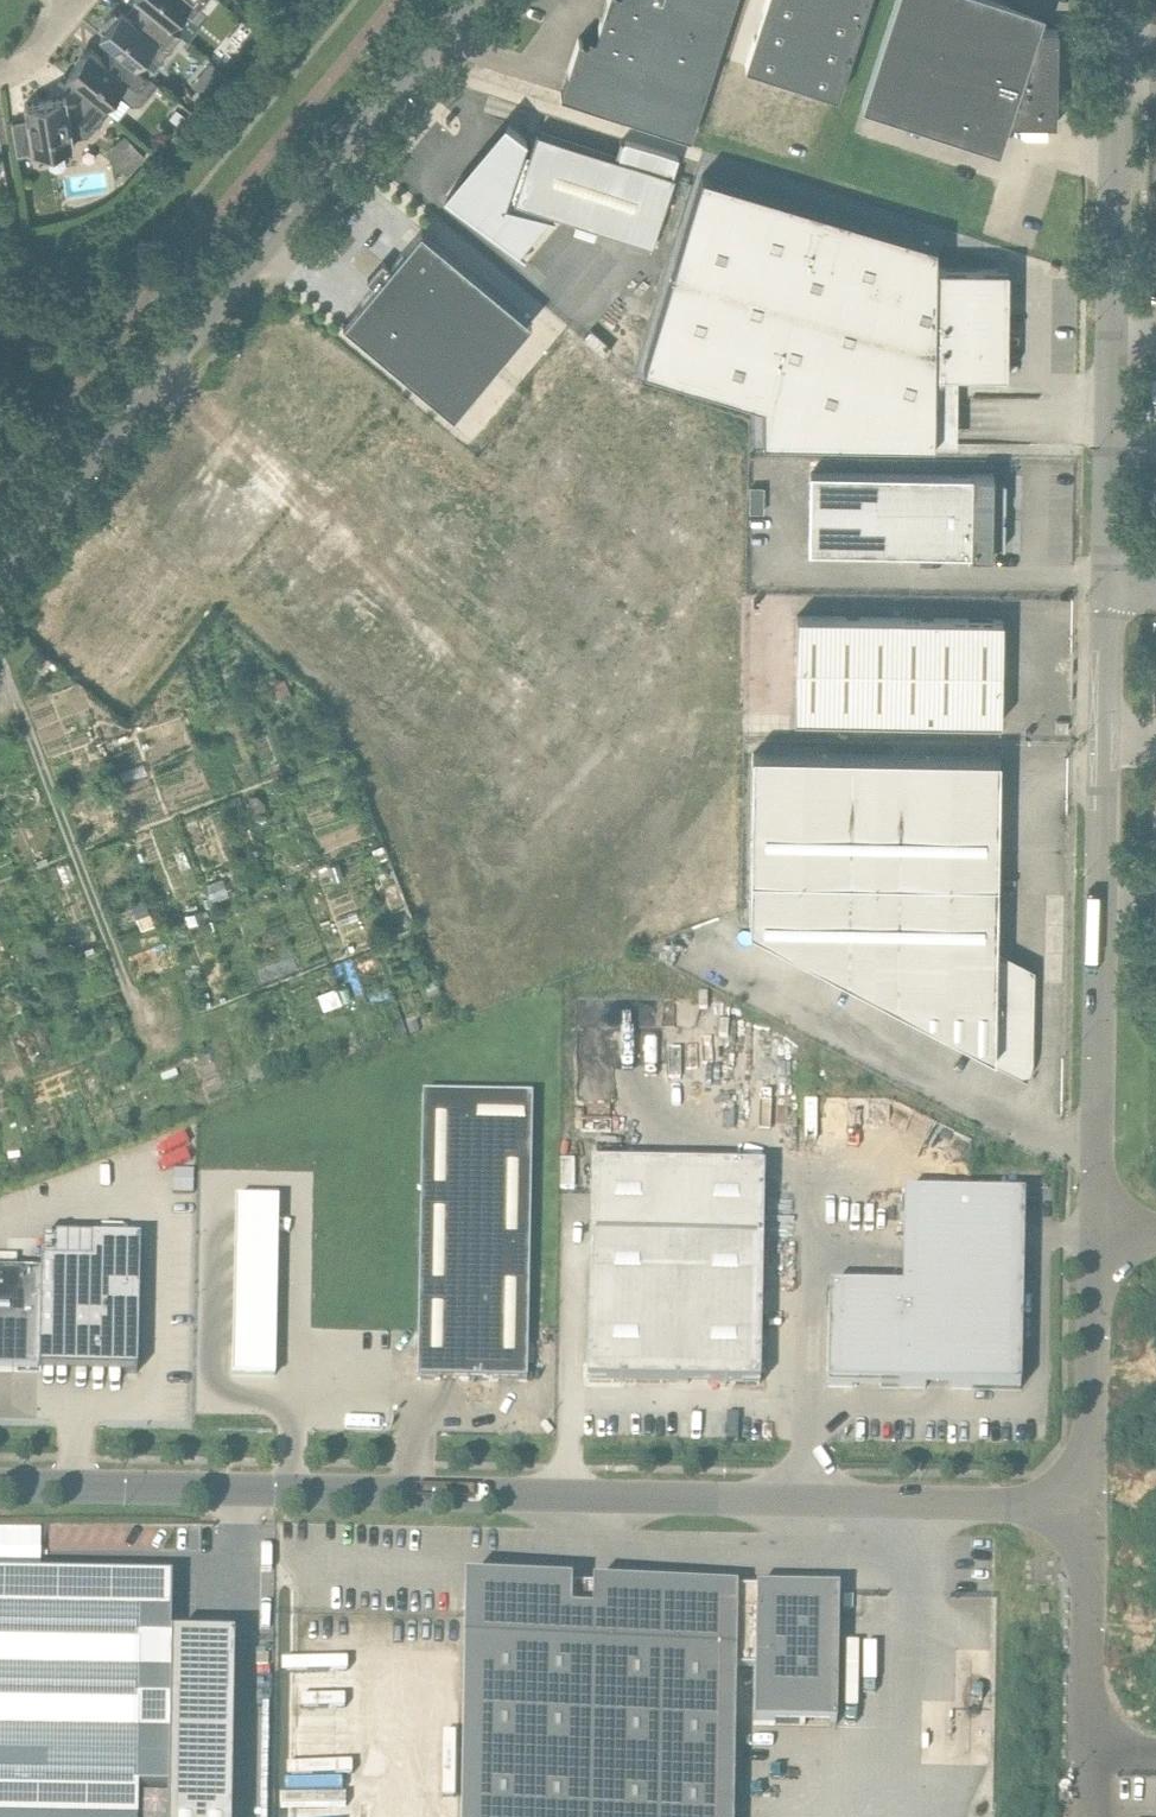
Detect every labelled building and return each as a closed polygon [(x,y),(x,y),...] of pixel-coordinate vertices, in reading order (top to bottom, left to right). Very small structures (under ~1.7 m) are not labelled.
[(148,9),(170,27),(183,12),(192,19),(208,0),(138,0),(148,9)] [(560,96),(691,138),(735,0),(607,0),(595,39),(590,37),(588,42),(578,39),(560,96)] [(745,67),(838,97),(870,0),(767,0),(745,67)] [(1058,55),(1058,30),(1009,30),(1009,3),(999,0),(897,0),(862,108),(988,149),(996,124),(1056,125),(1058,55)] [(146,75),(168,49),(169,51),(182,37),(170,27),(148,9),(136,23),(122,11),(100,37),(112,46),(146,75)] [(67,77),(86,93),(103,107),(126,79),(140,90),(150,78),(146,75),(112,46),(102,58),(90,49),(67,77)] [(103,107),(86,93),(75,105),(68,106),(66,98),(24,105),(33,155),(75,148),(73,139),(88,137),(109,112),(103,107)] [(673,176),(679,158),(625,140),(619,159),(537,132),(529,156),(521,154),(527,139),(509,124),(447,198),(522,260),(554,222),(550,221),(551,215),(652,248),(675,177),(673,176)] [(998,270),(937,269),(937,246),(702,176),(644,371),(763,406),(763,443),(934,445),(935,374),(997,375),(1007,375),(1009,270),(998,270)] [(375,271),(493,370),(532,323),(421,231),(390,268),(382,262),(375,271)] [(454,416),(493,370),(375,271),(367,280),(374,286),(343,324),(454,416)] [(810,474),(809,553),(991,556),(991,549),(1004,550),(1005,484),(993,484),(993,477),(810,474)] [(797,617),(795,720),(1001,723),(1003,620),(797,617)] [(753,754),(750,929),(896,1006),(894,1010),(1027,1080),(1029,1075),(1031,1071),(1032,1067),(1033,1063),(1034,970),(997,950),(1000,759),(753,754)] [(527,1381),(528,1327),(532,1096),(422,1094),(417,1379),(448,1379),(511,1380),(527,1381)] [(759,1171),(588,1168),(584,1381),(755,1385),(759,1171)] [(1021,1390),(1024,1224),(1024,1197),(904,1195),(902,1290),(829,1288),(827,1386),(1021,1390)] [(243,1203),(239,1347),(281,1348),(285,1204),(243,1203)] [(0,1272),(0,1370),(37,1370),(38,1322),(37,1321),(37,1298),(39,1298),(39,1273),(0,1272)] [(239,1347),(238,1375),(282,1376),(281,1348),(239,1347)] [(234,1641),(171,1639),(172,1579),(0,1576),(0,1816),(231,1816),(234,1641)] [(736,1668),(755,1669),(754,1724),(836,1725),(839,1590),(465,1584),(461,1816),(733,1816),(736,1668)]
